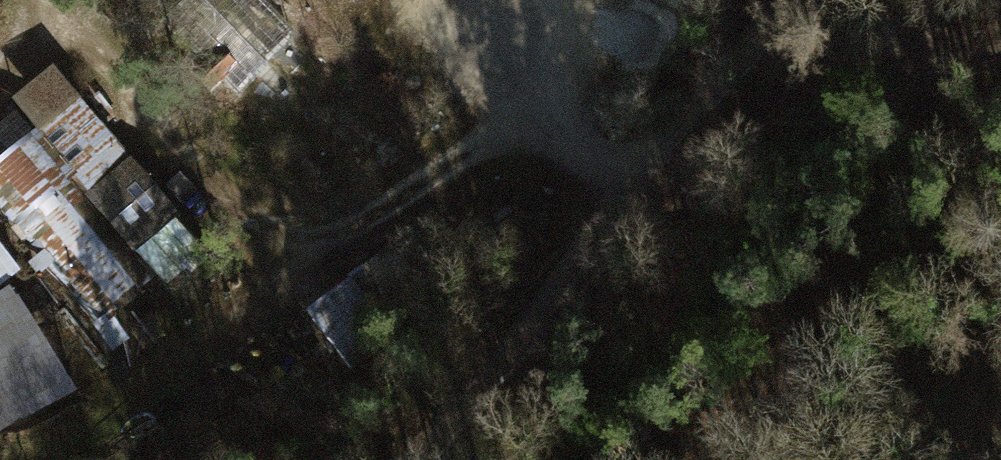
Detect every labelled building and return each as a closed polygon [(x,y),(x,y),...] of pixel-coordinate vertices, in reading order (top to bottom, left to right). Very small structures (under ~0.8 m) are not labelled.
[(49,67),(8,103),(33,132),(72,178),(133,254),(178,214),(49,67)] [(0,160),(0,212),(67,290),(101,332),(151,290),(63,185),(72,178),(33,132),(0,160)] [(353,283),(310,313),(345,362),(388,332),(353,283)] [(9,287),(0,292),(0,433),(71,390),(9,287)]
